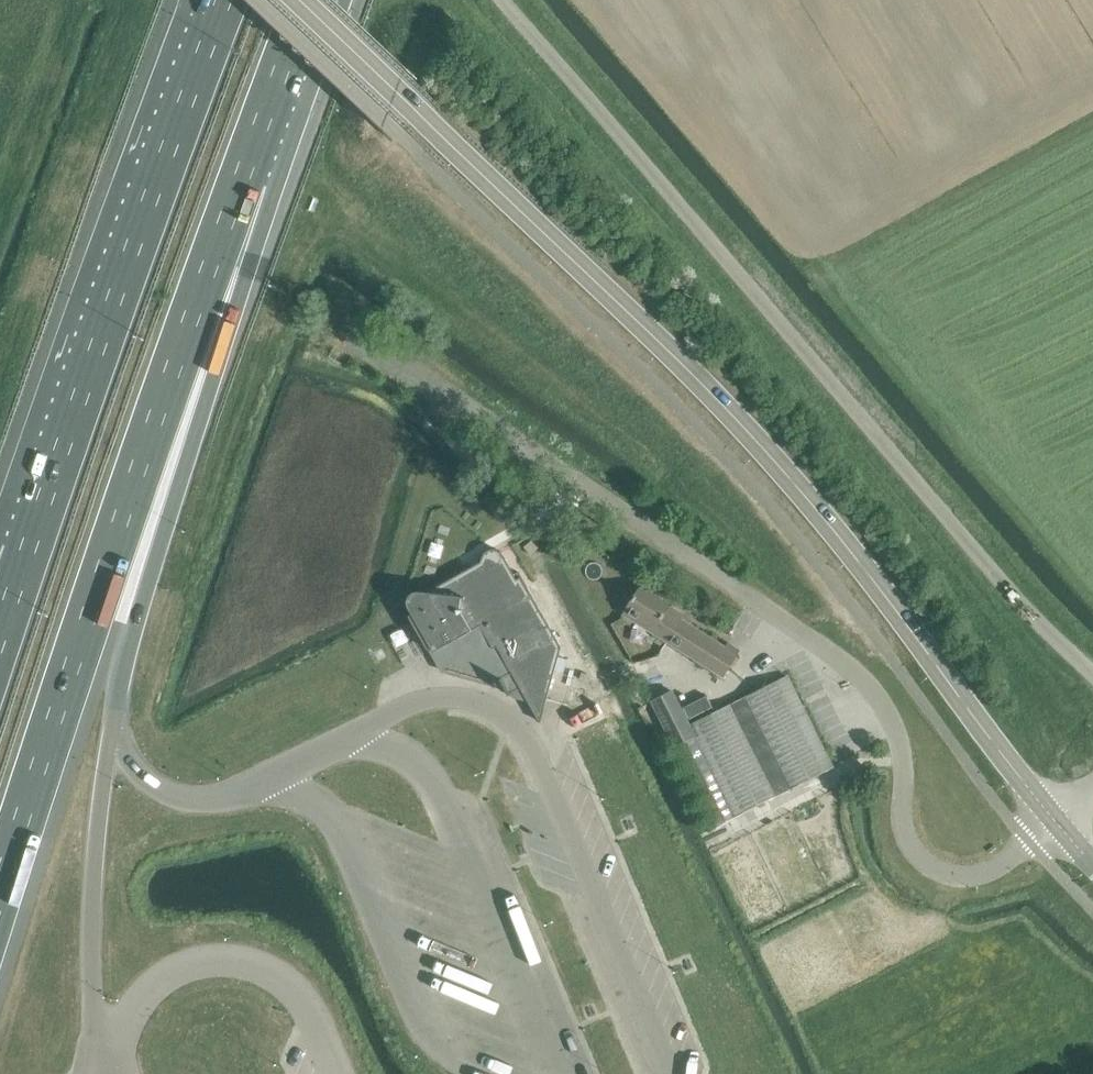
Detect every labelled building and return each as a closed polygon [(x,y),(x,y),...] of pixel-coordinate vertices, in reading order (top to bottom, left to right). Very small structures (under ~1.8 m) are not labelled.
[(519,571),(514,574),(503,554),(501,552),(500,551),(498,550),(496,550),(494,549),(493,549),(491,550),(489,550),(487,551),(486,552),(484,554),(483,555),(474,575),(469,565),(435,584),(441,594),(419,592),(418,591),(416,592),(414,592),(412,594),(410,594),(409,596),(408,597),(408,598),(407,600),(407,601),(407,603),(407,605),(408,606),(413,616),(410,619),(426,646),(429,644),(443,669),(491,682),(501,676),(511,695),(521,689),(540,723),(561,647),(519,571)] [(722,676),(736,654),(666,611),(669,605),(640,587),(626,609),(654,627),(652,631),(722,676)] [(833,767),(787,675),(689,726),(671,690),(651,699),(715,826),(734,816),(833,767)]
